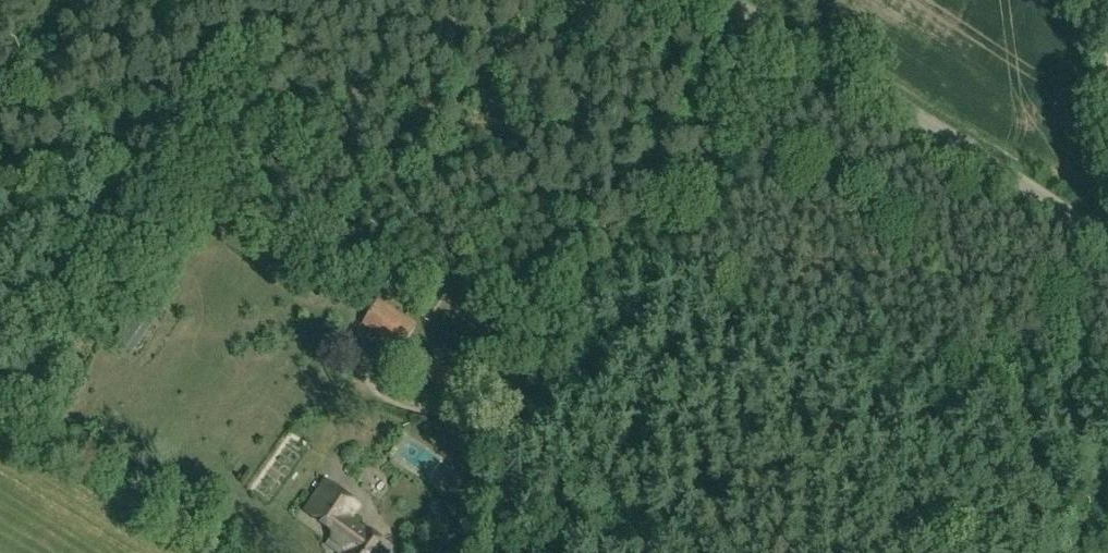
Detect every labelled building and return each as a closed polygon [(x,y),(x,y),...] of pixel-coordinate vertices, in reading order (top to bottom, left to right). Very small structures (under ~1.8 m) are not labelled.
[(134,312),(115,343),(133,354),(163,308),(147,299),(157,285),(146,279),(126,306),(134,312)] [(402,347),(416,324),(380,301),(365,324),(402,347)] [(447,492),(459,476),(449,468),(437,484),(447,492)] [(393,548),(366,528),(363,532),(350,522),(362,506),(328,481),(306,512),(335,532),(326,545),(336,552),(389,552),(393,548)]
